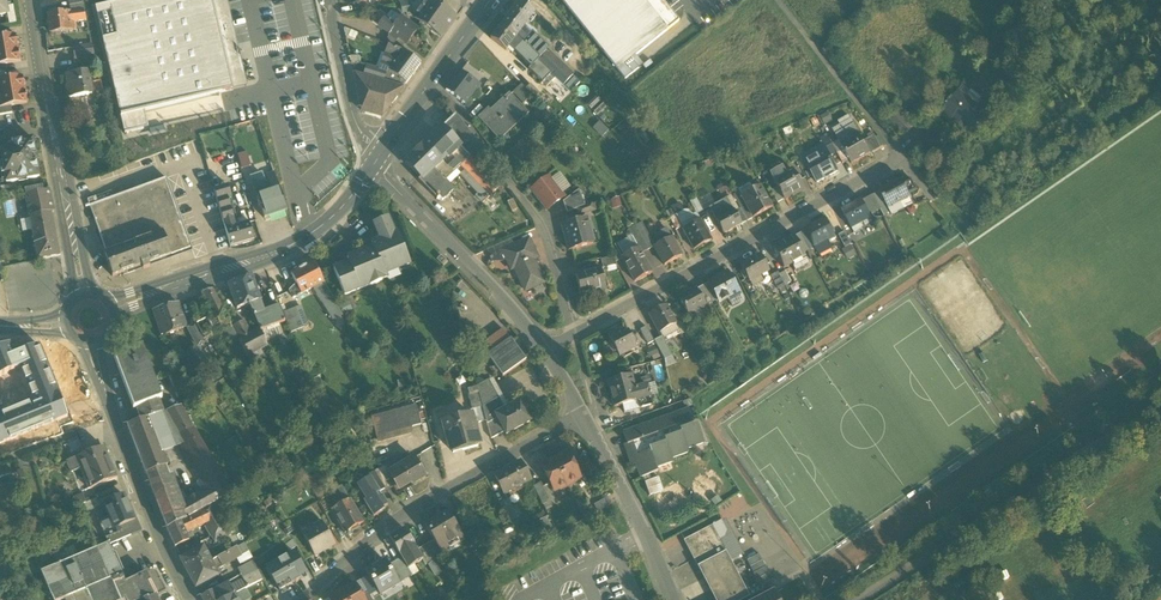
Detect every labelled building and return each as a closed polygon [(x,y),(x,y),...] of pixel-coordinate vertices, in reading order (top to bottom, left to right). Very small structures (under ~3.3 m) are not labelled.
[(140,111),(233,90),(227,64),(239,61),(226,7),(214,10),(212,0),(123,0),(96,6),(121,116),(140,111)] [(214,10),(226,7),(239,61),(227,64),(233,90),(247,87),(227,0),(212,0),(214,10)] [(441,37),(455,17),(440,7),(444,1),(443,0),(428,0),(414,18),(414,19),(423,25),(441,37)] [(625,79),(639,68),(632,59),(679,21),(677,19),(662,0),(562,0),(625,79)] [(519,2),(512,12),(527,23),(534,14),(519,2)] [(7,14),(9,25),(16,24),(13,6),(6,7),(7,14)] [(47,14),(50,34),(75,31),(74,22),(86,20),(83,10),(47,14)] [(516,38),(520,32),(527,23),(512,12),(501,26),(516,38)] [(370,23),(378,28),(384,20),(385,18),(379,13),(371,22),(370,23)] [(397,39),(406,45),(416,31),(401,19),(394,28),(390,25),(390,24),(389,23),(388,23),(384,20),(378,28),(388,36),(389,35),(390,33),(394,37),(393,39),(395,41),(397,39)] [(536,32),(527,23),(520,32),(526,39),(530,35),(532,38),(536,32)] [(506,51),(510,46),(516,38),(501,26),(491,39),(506,51)] [(520,41),(534,56),(542,48),(532,38),(530,35),(526,39),(520,32),(516,38),(520,41)] [(18,48),(15,35),(0,37),(0,51),(18,48)] [(510,46),(513,49),(520,41),(516,38),(510,46)] [(534,56),(520,41),(513,49),(515,51),(514,51),(530,67),(528,69),(542,83),(550,74),(536,61),(538,59),(534,56)] [(73,48),(74,57),(86,55),(94,54),(91,45),(73,48)] [(393,58),(398,60),(404,52),(388,45),(384,55),(393,58)] [(18,48),(0,51),(0,65),(4,65),(20,62),(18,48)] [(534,56),(538,59),(546,51),(542,48),(534,56)] [(550,74),(563,86),(573,76),(546,51),(538,59),(536,61),(550,74)] [(395,65),(389,72),(405,84),(421,64),(404,52),(398,60),(395,65)] [(87,62),(86,55),(74,57),(75,64),(87,62)] [(393,58),(384,55),(378,70),(387,73),(389,72),(395,65),(391,62),(393,58)] [(646,68),(652,63),(650,60),(643,65),(646,68)] [(363,76),(384,82),(387,73),(378,70),(366,66),(363,76)] [(66,87),(68,98),(88,95),(86,81),(89,80),(88,71),(65,74),(67,87),(66,87)] [(403,87),(405,84),(389,72),(387,73),(384,82),(403,87)] [(446,91),(458,100),(472,81),(460,72),(446,91)] [(361,115),(378,119),(379,116),(380,117),(379,117),(380,117),(381,117),(401,89),(401,88),(400,88),(354,75),(361,111),(362,112),(361,115)] [(25,90),(22,76),(6,79),(0,80),(0,94),(25,90)] [(580,82),(573,76),(563,86),(570,93),(580,82)] [(458,100),(465,105),(479,86),(472,81),(458,100)] [(526,89),(535,99),(540,94),(530,84),(526,89)] [(512,94),(523,105),(532,96),(521,85),(512,94)] [(577,91),(584,97),(589,92),(582,85),(577,91)] [(963,86),(958,92),(965,98),(970,92),(963,86)] [(25,90),(0,94),(0,108),(11,106),(27,103),(25,90)] [(970,92),(965,98),(977,108),(984,100),(971,90),(970,92)] [(989,117),(977,108),(965,98),(958,92),(941,113),(972,138),(989,117)] [(595,93),(585,103),(598,115),(608,105),(595,93)] [(479,119),(500,141),(500,140),(498,138),(524,113),(527,116),(527,115),(525,112),(509,95),(490,113),(488,110),(479,119)] [(12,113),(11,106),(0,108),(0,115),(12,113)] [(140,111),(121,116),(125,133),(144,128),(140,111)] [(439,198),(442,201),(454,190),(446,182),(461,167),(470,157),(480,149),(455,116),(405,164),(410,169),(420,179),(418,181),(437,201),(439,198)] [(852,121),(843,126),(845,130),(855,125),(852,121)] [(836,136),(842,146),(860,136),(855,125),(845,130),(836,136)] [(833,131),(836,136),(845,130),(843,126),(833,131)] [(871,154),(860,136),(842,146),(844,150),(850,161),(852,165),(871,154)] [(866,141),(873,153),(881,149),(874,136),(866,141)] [(6,182),(39,177),(37,161),(38,161),(37,154),(35,154),(33,138),(0,144),(0,145),(2,157),(4,157),(6,169),(4,169),(6,182)] [(826,147),(830,156),(836,153),(833,146),(829,139),(829,138),(821,142),(825,148),(826,147)] [(805,162),(817,184),(839,172),(830,156),(826,147),(825,148),(812,155),(814,158),(805,162)] [(837,154),(843,165),(850,161),(844,150),(837,154)] [(247,152),(238,155),(242,169),(251,166),(247,152)] [(461,167),(465,171),(489,197),(499,188),(470,157),(461,167)] [(446,182),(454,190),(464,181),(460,176),(465,171),(461,167),(446,182)] [(770,175),(773,181),(785,175),(781,168),(770,175)] [(783,200),(794,194),(795,196),(803,191),(792,170),(785,175),(773,181),(777,187),(783,200)] [(482,204),(489,197),(465,171),(460,176),(464,181),(478,195),(475,197),(482,204)] [(257,196),(264,219),(265,219),(264,217),(286,211),(286,212),(287,211),(274,173),(267,176),(270,186),(272,192),(258,197),(257,196)] [(272,192),(270,186),(266,187),(262,174),(251,178),(257,196),(258,197),(272,192)] [(531,191),(546,211),(565,197),(550,176),(531,191)] [(163,231),(172,255),(192,248),(166,178),(97,202),(90,205),(106,252),(163,231)] [(879,191),(889,209),(900,203),(911,197),(901,179),(879,191)] [(760,186),(753,190),(749,183),(738,190),(740,193),(741,196),(753,218),(771,208),(760,186)] [(25,195),(44,191),(43,184),(23,188),(25,195)] [(248,223),(235,227),(227,200),(231,199),(227,187),(214,191),(225,230),(230,248),(253,241),(248,223)] [(770,191),(777,203),(783,200),(777,187),(770,191)] [(25,195),(29,217),(51,213),(53,212),(49,190),(44,191),(25,195)] [(567,213),(577,209),(585,206),(579,190),(563,202),(567,213)] [(733,196),(740,209),(747,221),(753,218),(741,196),(740,193),(733,196)] [(862,201),(870,215),(881,209),(873,195),(862,201)] [(711,212),(715,219),(733,210),(727,198),(715,205),(717,209),(711,212)] [(691,202),(698,215),(704,212),(697,199),(691,202)] [(842,211),(851,229),(872,218),(870,215),(862,201),(862,200),(842,211)] [(592,203),(585,206),(577,209),(580,217),(595,211),(592,203)] [(889,209),(892,215),(904,209),(900,203),(889,209)] [(672,208),(675,215),(683,211),(680,204),(672,208)] [(741,224),(747,221),(740,209),(734,212),(741,224)] [(733,210),(715,219),(723,234),(741,224),(734,212),(733,210)] [(681,227),(683,230),(700,220),(698,215),(688,220),(683,211),(675,215),(681,227)] [(59,252),(51,213),(29,217),(30,219),(32,230),(38,260),(55,256),(59,252)] [(837,235),(843,232),(836,214),(830,217),(837,235)] [(681,227),(675,215),(670,218),(675,230),(681,227)] [(334,270),(344,296),(369,287),(386,280),(387,280),(385,275),(398,270),(410,265),(397,234),(394,235),(387,218),(373,224),(378,235),(380,240),(371,244),(373,248),(368,250),(347,259),(349,264),(334,270)] [(32,230),(30,219),(20,220),(23,232),(32,230)] [(563,225),(569,251),(592,245),(589,235),(590,234),(586,219),(563,225)] [(683,230),(694,250),(711,240),(700,220),(683,230)] [(831,248),(828,242),(835,238),(825,220),(806,230),(815,247),(816,248),(820,255),(831,248)] [(635,226),(648,250),(654,247),(654,246),(642,223),(635,226)] [(639,248),(642,254),(648,250),(635,227),(628,230),(632,236),(638,248),(639,248)] [(654,247),(664,266),(681,256),(671,237),(667,229),(659,233),(664,241),(654,246),(654,247)] [(806,230),(800,233),(809,250),(815,247),(806,230)] [(104,252),(112,276),(142,266),(143,269),(149,267),(148,264),(172,255),(163,231),(106,252),(104,252)] [(839,235),(845,247),(851,244),(845,232),(839,235)] [(803,253),(809,250),(800,233),(794,237),(803,253)] [(364,241),(368,250),(373,248),(371,244),(380,240),(378,235),(364,241)] [(618,244),(624,255),(638,248),(632,236),(618,244)] [(772,248),(783,269),(791,264),(805,257),(803,253),(794,237),(794,236),(772,248)] [(514,268),(525,291),(536,287),(534,283),(542,279),(533,260),(537,258),(529,239),(514,246),(503,251),(511,270),(514,268)] [(488,250),(491,256),(503,251),(514,246),(511,240),(488,250)] [(613,255),(616,262),(623,259),(621,257),(624,255),(618,244),(611,248),(613,255)] [(639,248),(638,248),(624,255),(621,257),(623,259),(635,282),(652,273),(642,254),(639,248)] [(740,265),(749,282),(769,272),(760,255),(740,265)] [(436,260),(443,267),(447,263),(441,256),(436,260)] [(601,260),(603,269),(616,265),(614,257),(601,260)] [(791,264),(795,271),(808,264),(805,257),(791,264)] [(313,263),(301,269),(306,279),(309,277),(315,288),(323,283),(313,263)] [(291,274),(298,288),(301,294),(302,294),(315,288),(309,277),(306,279),(301,269),(291,274)] [(576,275),(581,296),(590,294),(589,292),(606,288),(601,269),(576,275)] [(387,280),(386,280),(387,282),(401,277),(398,270),(385,275),(387,280)] [(779,275),(785,286),(790,282),(785,272),(779,275)] [(715,294),(720,303),(730,297),(729,295),(737,291),(727,273),(709,282),(715,294)] [(771,276),(778,289),(784,286),(777,273),(771,276)] [(252,276),(240,281),(248,306),(260,301),(252,276)] [(237,310),(248,306),(240,281),(228,285),(237,310)] [(709,282),(702,286),(709,297),(715,294),(709,282)] [(326,290),(323,283),(315,288),(318,294),(326,290)] [(709,298),(709,297),(702,286),(696,289),(703,301),(709,298)] [(302,295),(302,294),(301,294),(298,288),(290,292),(293,299),(302,295)] [(678,299),(688,317),(706,307),(703,301),(696,289),(678,299)] [(209,339),(212,344),(219,340),(217,336),(222,333),(232,328),(212,290),(203,293),(213,316),(196,324),(204,341),(209,339)] [(322,302),(328,312),(337,307),(326,290),(318,294),(317,295),(318,296),(317,296),(321,302),(322,302)] [(264,313),(260,301),(248,306),(260,331),(260,332),(276,326),(279,325),(277,320),(274,321),(270,311),(269,311),(264,313)] [(155,310),(163,336),(186,329),(178,303),(155,310)] [(349,303),(342,305),(344,313),(352,311),(349,303)] [(649,315),(659,334),(676,324),(666,305),(649,315)] [(303,306),(296,309),(299,317),(300,317),(304,327),(309,326),(303,306)] [(277,320),(279,325),(284,323),(278,307),(270,311),(274,321),(277,320)] [(284,313),(291,332),(304,327),(300,317),(299,317),(296,309),(284,313)] [(231,324),(240,341),(251,335),(244,322),(237,326),(235,322),(231,324)] [(195,342),(198,347),(205,343),(204,341),(196,324),(188,328),(191,334),(192,336),(194,341),(195,342)] [(280,336),(276,326),(260,332),(265,342),(280,336)] [(640,330),(647,345),(654,342),(646,327),(640,330)] [(222,333),(227,343),(237,338),(232,328),(222,333)] [(488,355),(510,340),(503,330),(481,345),(488,355)] [(608,337),(619,356),(637,347),(628,332),(624,334),(621,330),(608,337)] [(260,331),(251,335),(240,341),(238,341),(246,358),(267,347),(265,342),(260,332),(260,331)] [(654,341),(664,360),(672,356),(667,345),(667,344),(663,337),(654,341)] [(490,361),(502,377),(526,361),(514,344),(510,339),(510,340),(488,355),(487,356),(490,361)] [(0,347),(0,375),(20,367),(34,400),(2,413),(0,414),(0,444),(58,420),(68,416),(39,344),(14,354),(10,343),(0,347)] [(61,427),(74,421),(42,343),(39,344),(68,416),(58,420),(61,427)] [(187,354),(189,356),(197,370),(206,364),(196,348),(187,354)] [(123,373),(142,421),(151,418),(162,414),(163,413),(141,351),(118,359),(123,373)] [(191,374),(197,370),(189,356),(181,361),(191,374)] [(622,405),(637,401),(638,401),(635,389),(631,375),(608,381),(615,407),(622,405)] [(477,386),(478,392),(482,407),(499,398),(489,380),(477,386)] [(647,386),(635,389),(638,401),(637,401),(639,408),(652,406),(650,397),(651,396),(651,394),(649,395),(647,386)] [(472,410),(475,409),(482,407),(478,392),(468,394),(472,410)] [(487,424),(497,419),(495,414),(505,409),(499,398),(482,407),(486,421),(487,424)] [(622,405),(624,412),(639,408),(637,401),(622,405)] [(506,408),(505,409),(495,414),(497,419),(505,432),(506,435),(517,429),(517,428),(529,422),(519,402),(506,409),(506,408)] [(182,407),(166,412),(179,435),(214,497),(217,502),(231,494),(182,407)] [(371,419),(377,440),(378,440),(377,437),(412,428),(421,425),(416,407),(371,419)] [(486,421),(482,407),(475,409),(477,416),(479,422),(486,421)] [(635,465),(640,478),(642,477),(657,472),(658,472),(657,468),(673,462),(672,459),(689,453),(688,449),(705,443),(697,423),(690,426),(689,422),(693,421),(689,408),(623,432),(627,444),(626,444),(628,453),(627,453),(631,466),(635,465)] [(170,438),(179,435),(166,412),(163,413),(162,414),(170,438)] [(162,414),(151,418),(163,451),(174,447),(170,438),(162,414)] [(447,431),(453,453),(477,446),(471,425),(475,424),(475,423),(479,422),(477,416),(454,422),(456,428),(447,431)] [(128,425),(146,474),(165,467),(168,466),(163,451),(151,418),(142,421),(137,422),(128,425)] [(487,424),(491,439),(505,432),(497,419),(487,424)] [(456,428),(454,422),(445,425),(447,431),(456,428)] [(378,440),(377,440),(378,444),(411,435),(412,428),(377,437),(378,440)] [(75,430),(60,437),(64,444),(78,437),(75,430)] [(64,446),(70,460),(79,457),(84,454),(79,440),(64,446)] [(84,454),(79,457),(83,468),(91,489),(117,478),(104,446),(84,454)] [(567,453),(554,459),(567,485),(569,484),(571,485),(575,482),(576,480),(580,478),(567,453)] [(71,473),(83,468),(79,457),(70,460),(67,462),(71,473)] [(395,483),(399,490),(410,484),(411,486),(425,478),(413,459),(409,461),(390,473),(389,473),(395,483)] [(566,485),(567,485),(554,459),(541,466),(554,491),(559,489),(561,490),(565,487),(566,485)] [(495,475),(505,494),(530,481),(520,462),(495,475)] [(388,466),(379,469),(385,489),(395,483),(389,473),(390,473),(388,466)] [(146,474),(149,482),(168,475),(165,467),(146,474)] [(379,493),(385,489),(379,469),(368,476),(369,478),(370,478),(379,493)] [(657,472),(642,477),(644,482),(658,476),(657,472)] [(185,519),(168,475),(149,482),(167,529),(180,522),(185,519)] [(658,476),(644,482),(649,495),(663,490),(658,476)] [(679,491),(685,482),(676,476),(670,484),(679,491)] [(366,506),(373,518),(383,512),(382,510),(387,506),(379,493),(370,478),(369,478),(357,486),(366,501),(364,502),(366,506)] [(533,486),(543,505),(550,502),(540,482),(533,486)] [(318,501),(326,497),(318,483),(311,487),(310,488),(318,501)] [(689,485),(684,495),(694,500),(699,490),(689,485)] [(333,492),(341,505),(349,501),(342,487),(333,492)] [(201,511),(212,504),(210,499),(206,493),(182,506),(188,518),(201,511)] [(110,520),(114,529),(135,520),(135,519),(124,495),(103,504),(110,520)] [(596,513),(611,505),(607,497),(592,506),(596,513)] [(85,503),(87,511),(100,506),(97,498),(85,503)] [(500,504),(510,522),(518,518),(509,499),(500,504)] [(350,500),(349,501),(341,505),(332,510),(345,534),(363,524),(350,500)] [(205,524),(212,537),(225,529),(213,506),(202,513),(208,523),(205,524)] [(202,513),(201,511),(188,518),(185,519),(180,522),(181,524),(189,541),(195,538),(191,531),(205,524),(208,523),(202,513)] [(434,540),(439,550),(461,537),(462,536),(456,528),(447,512),(433,520),(433,519),(424,525),(434,540)] [(100,524),(108,544),(109,545),(118,541),(140,531),(142,531),(137,518),(135,519),(135,520),(114,529),(110,520),(100,524)] [(725,519),(721,521),(726,531),(724,537),(719,539),(722,544),(731,562),(744,555),(725,519)] [(684,540),(694,559),(722,544),(719,539),(724,537),(726,531),(721,521),(684,540)] [(167,530),(175,547),(189,541),(181,524),(167,530)] [(463,524),(456,528),(462,536),(461,537),(464,542),(471,537),(463,524)] [(303,536),(315,557),(334,546),(322,525),(303,536)] [(225,529),(212,537),(213,539),(215,544),(229,536),(225,529)] [(389,539),(399,555),(405,552),(415,546),(405,530),(389,539)] [(439,550),(442,555),(464,542),(461,537),(439,550)] [(434,540),(427,544),(436,559),(442,555),(439,550),(434,540)] [(109,545),(108,544),(40,573),(52,599),(63,599),(85,590),(89,599),(120,599),(113,584),(123,579),(124,579),(122,575),(122,576),(109,545)] [(237,548),(241,556),(248,553),(244,544),(237,548)] [(435,560),(436,559),(427,544),(417,550),(422,559),(426,565),(427,564),(435,560)] [(749,596),(731,562),(722,544),(694,559),(715,599),(743,599),(749,596)] [(180,559),(188,573),(202,565),(202,564),(210,559),(203,546),(180,559)] [(415,546),(405,552),(414,565),(422,559),(417,550),(415,546)] [(213,560),(212,563),(216,570),(241,556),(237,548),(218,558),(213,560)] [(407,569),(414,565),(405,552),(399,555),(401,558),(407,569)] [(293,553),(266,569),(279,592),(299,580),(298,578),(305,574),(293,553)] [(773,579),(766,566),(759,554),(747,560),(754,573),(753,573),(760,586),(773,579)] [(401,558),(395,562),(405,580),(412,576),(407,569),(401,558)] [(219,576),(216,570),(212,563),(210,559),(202,564),(202,565),(188,573),(196,588),(219,576)] [(426,565),(422,559),(414,565),(407,569),(412,576),(427,567),(426,565)] [(443,572),(435,560),(427,564),(435,577),(443,572)] [(366,572),(380,595),(381,595),(379,592),(396,582),(398,585),(399,584),(388,566),(385,561),(366,572)] [(241,575),(243,578),(258,570),(253,562),(238,570),(241,575)] [(399,584),(405,580),(395,562),(388,566),(399,584)] [(263,580),(258,570),(243,578),(247,588),(263,580)] [(145,599),(148,598),(149,599),(156,596),(150,582),(151,582),(146,572),(136,576),(136,578),(125,583),(124,581),(123,579),(113,584),(120,599),(143,599),(145,599)] [(361,597),(368,593),(361,581),(354,584),(361,597)] [(231,588),(228,582),(201,597),(202,599),(224,599),(234,595),(234,594),(239,592),(236,586),(231,588)] [(379,592),(381,595),(398,585),(396,582),(379,592)] [(342,591),(347,599),(363,599),(361,597),(354,584),(342,591)] [(774,590),(755,599),(779,599),(774,590)] [(342,591),(329,598),(330,599),(347,599),(342,591)]
